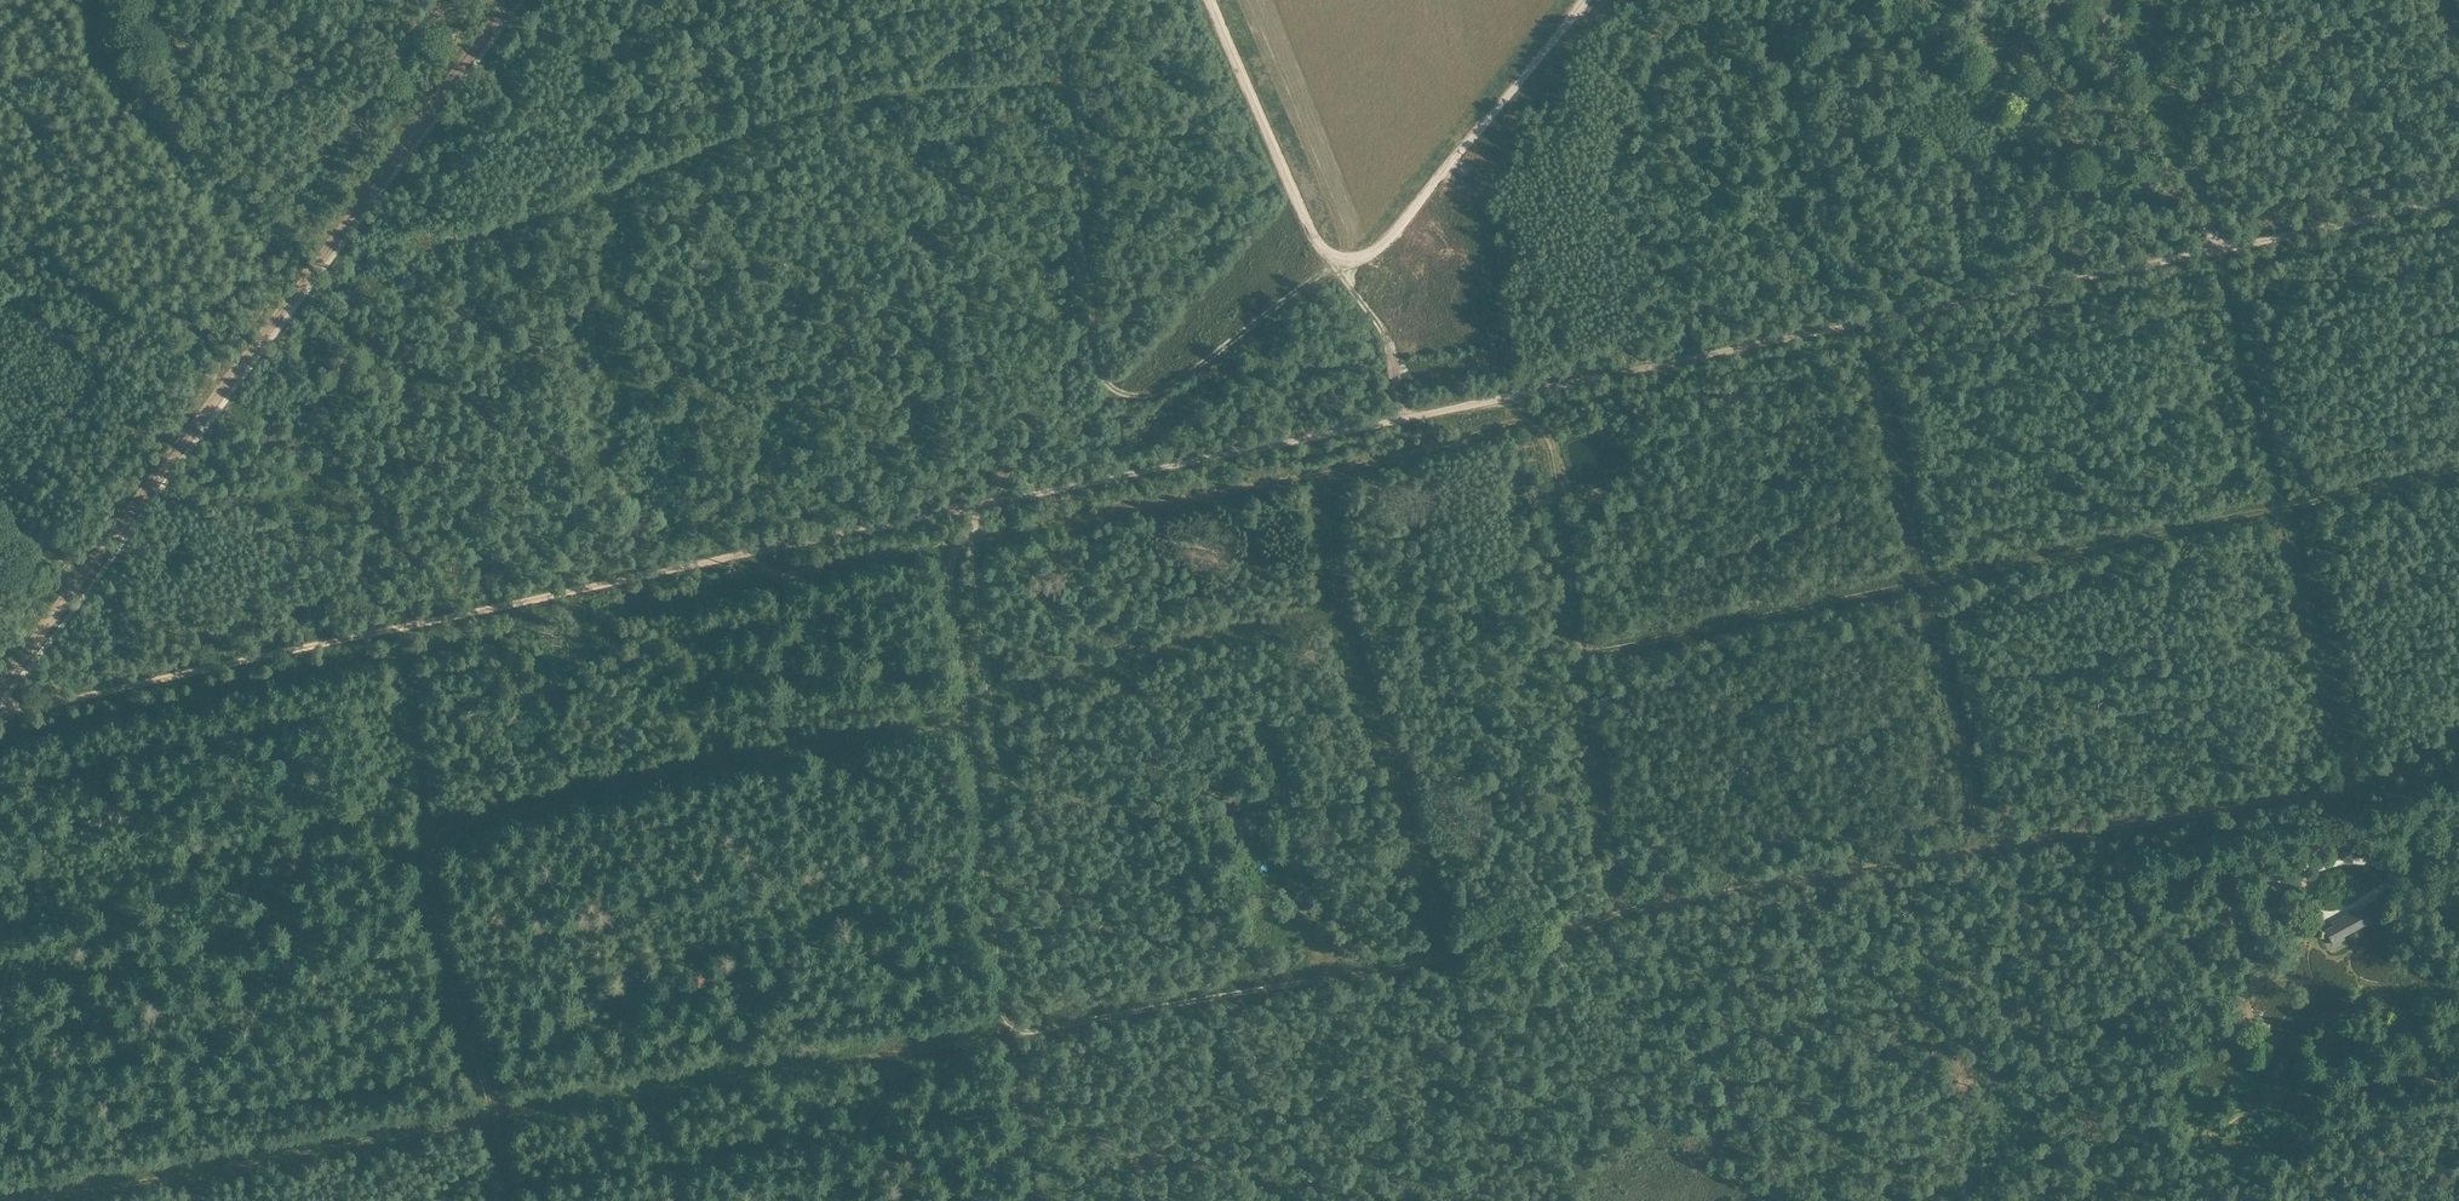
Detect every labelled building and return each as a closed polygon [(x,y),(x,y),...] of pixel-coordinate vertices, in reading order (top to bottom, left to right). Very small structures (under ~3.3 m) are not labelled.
[(1260,752),(1267,764),(1274,760),(1272,756),(1280,752),(1275,743),(1269,746),(1265,738),(1256,742),(1261,751),(1260,752)] [(2288,887),(2271,877),(2262,893),(2280,902),(2288,887)] [(2324,929),(2334,945),(2345,940),(2344,937),(2372,922),(2364,905),(2331,923),(2332,924),(2324,929)]
